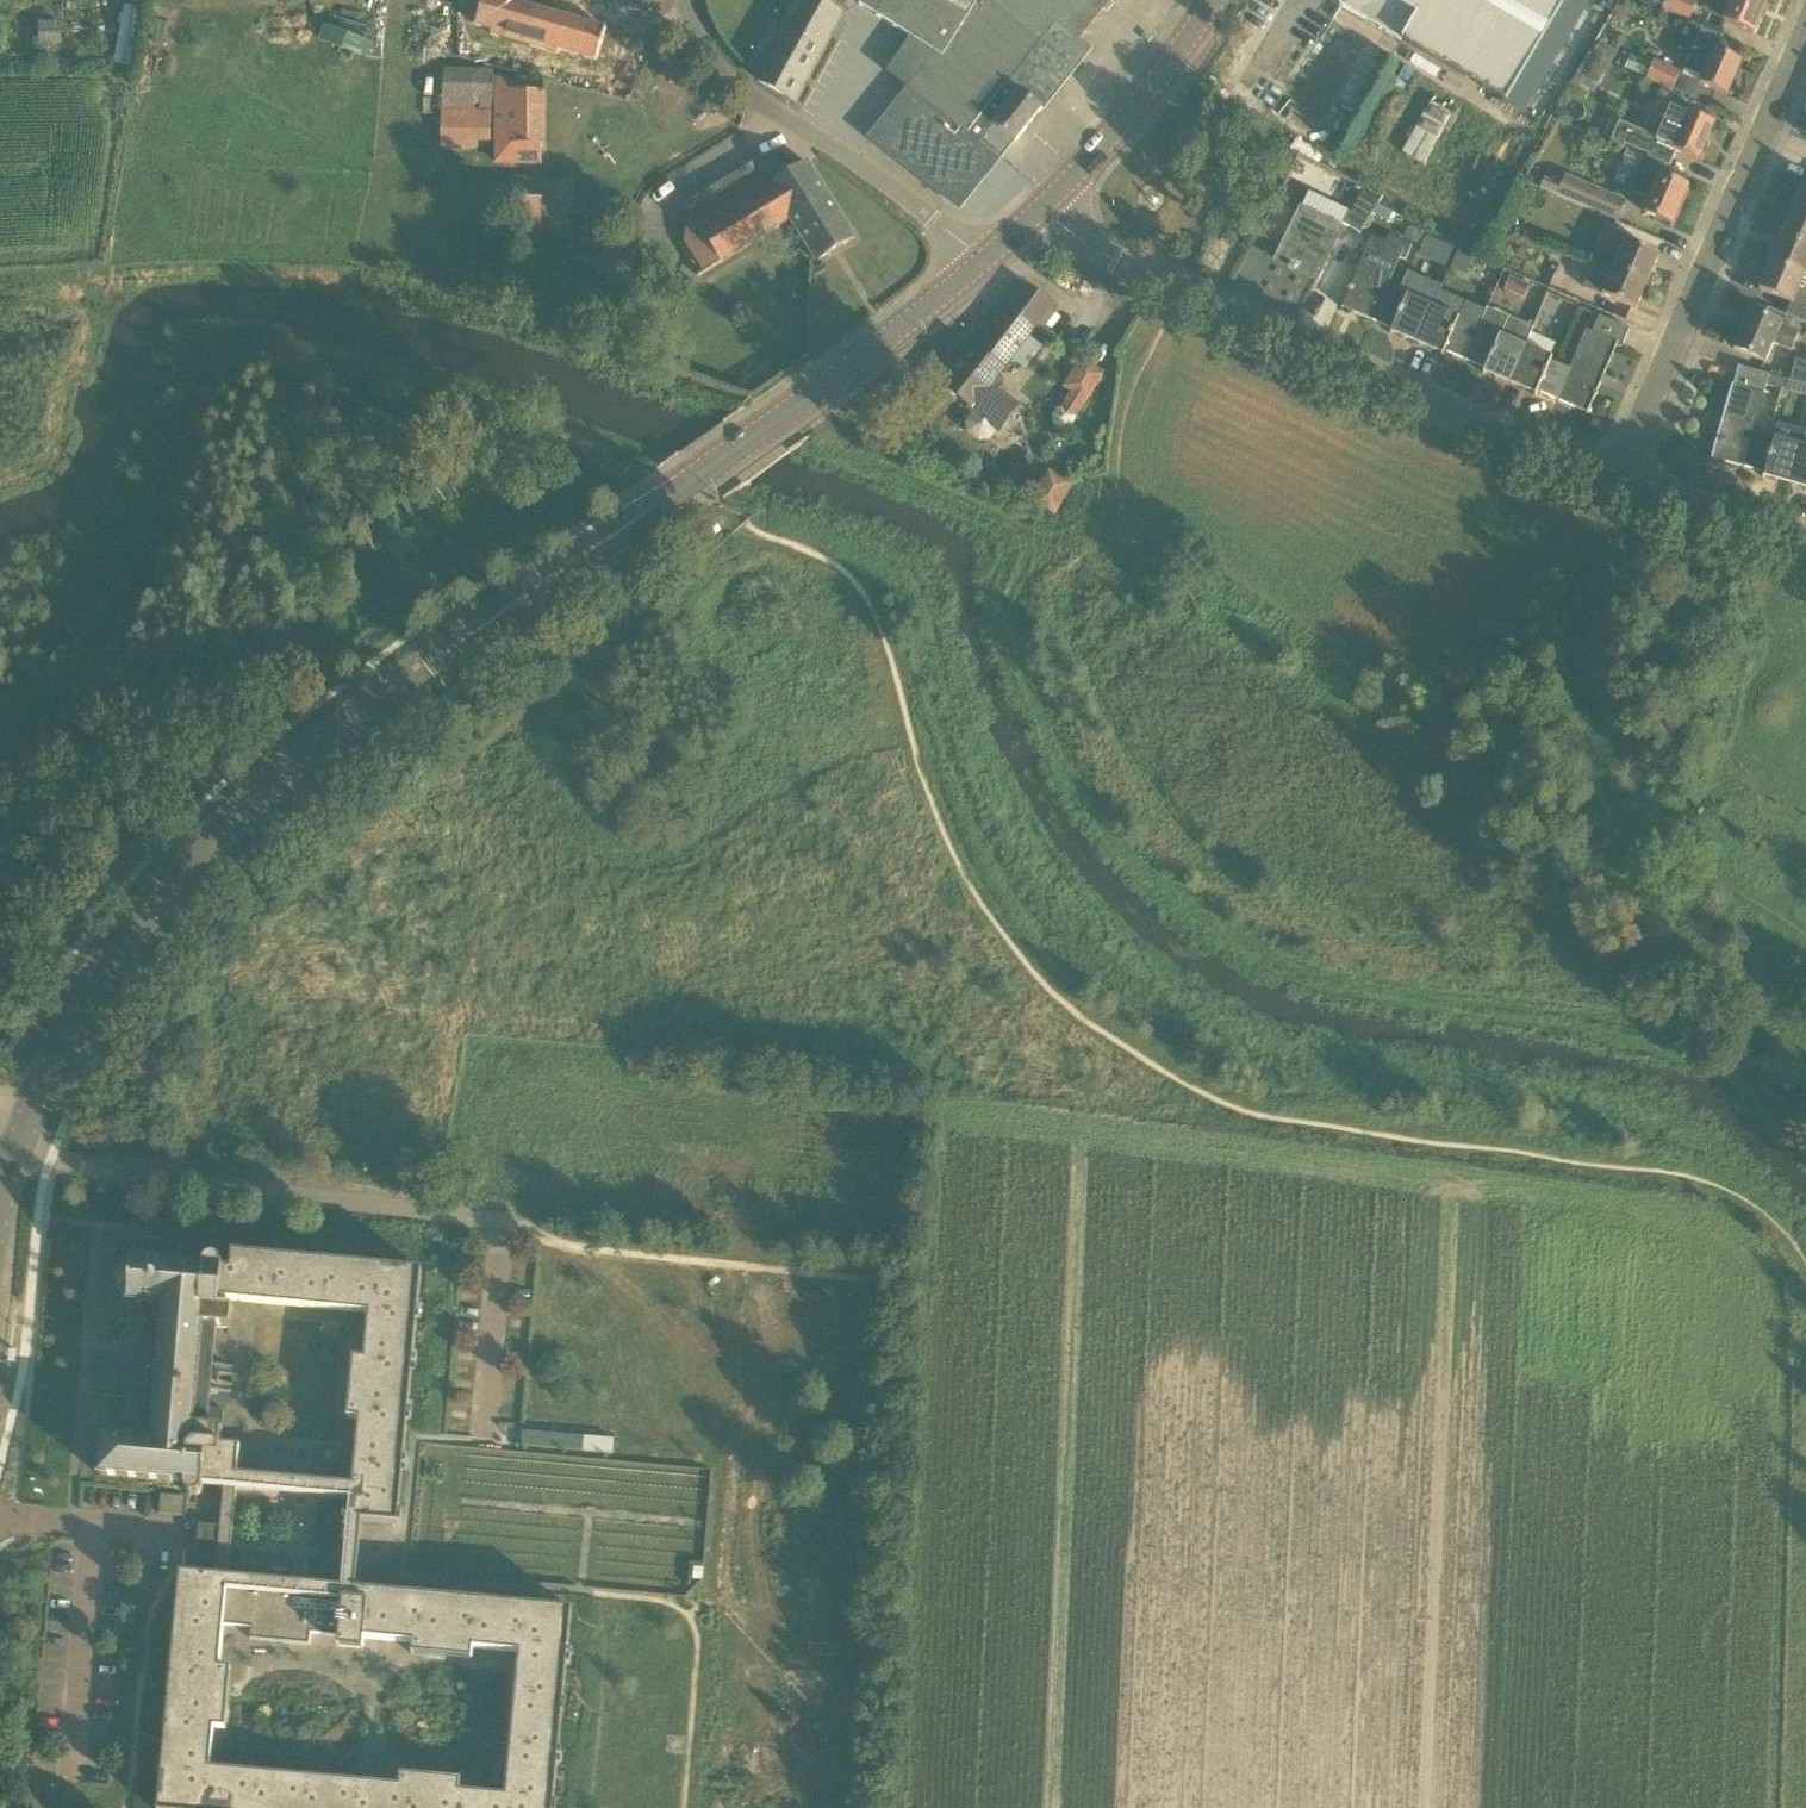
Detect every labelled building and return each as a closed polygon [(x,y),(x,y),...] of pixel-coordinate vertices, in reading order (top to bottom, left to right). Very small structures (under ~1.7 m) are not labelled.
[(606,30),(506,0),(488,0),(476,41),(583,72),(588,56),(598,59),(606,30)] [(844,14),(819,0),(803,0),(758,80),(796,101),(844,14)] [(859,4),(925,46),(898,80),(909,89),(871,137),(960,207),(1012,141),(1014,138),(1016,140),(1042,108),(1088,50),(1076,41),(1107,0),(862,0),(859,4)] [(1340,4),(1526,111),(1590,0),(1342,0),(1340,4)] [(1696,2),(1692,0),(1666,0),(1663,6),(1662,9),(1688,21),(1696,2)] [(1732,2),(1724,20),(1753,33),(1766,2),(1761,0),(1726,0),(1732,2)] [(39,22),(40,45),(61,45),(60,21),(39,22)] [(325,24),(319,39),(364,57),(370,42),(325,24)] [(1702,77),(1700,83),(1727,95),(1741,61),(1714,49),(1720,36),(1704,29),(1686,70),(1702,77)] [(1591,55),(1600,61),(1608,66),(1615,54),(1598,43),(1591,55)] [(1671,91),(1681,70),(1654,59),(1646,80),(1671,91)] [(492,111),(493,71),(444,70),(443,110),(492,111)] [(540,165),(541,79),(497,77),(497,163),(540,165)] [(1623,147),(1625,144),(1649,155),(1648,157),(1665,165),(1670,167),(1676,151),(1699,161),(1715,124),(1687,112),(1686,114),(1670,107),(1657,138),(1619,122),(1611,142),(1623,147)] [(1672,224),(1688,187),(1660,175),(1665,165),(1648,157),(1644,156),(1630,191),(1650,199),(1645,212),(1672,224)] [(854,237),(808,163),(770,187),(757,165),(688,208),(702,229),(720,258),(789,216),(816,260),(854,237)] [(1624,201),(1565,175),(1561,184),(1557,194),(1582,205),(1582,204),(1617,219),(1624,201)] [(1804,182),(1793,210),(1805,215),(1805,183),(1804,182)] [(1363,193),(1361,196),(1345,223),(1360,233),(1379,203),(1363,193)] [(519,223),(542,226),(546,200),(524,197),(519,223)] [(1316,279),(1340,227),(1301,208),(1276,260),(1289,266),(1288,268),(1294,270),(1295,269),(1316,279)] [(1793,210),(1782,236),(1805,246),(1805,215),(1793,210)] [(1647,282),(1659,255),(1608,233),(1604,245),(1621,252),(1615,268),(1647,282)] [(1389,236),(1385,245),(1371,239),(1350,287),(1349,287),(1348,290),(1349,290),(1342,307),(1343,308),(1343,307),(1372,319),(1384,289),(1385,290),(1399,258),(1405,260),(1411,245),(1389,236)] [(1420,255),(1446,266),(1454,248),(1428,236),(1420,255)] [(1805,276),(1805,273),(1805,246),(1782,236),(1770,262),(1805,276)] [(1805,276),(1770,262),(1759,289),(1790,302),(1784,314),(1805,323),(1805,277),(1805,276)] [(1636,309),(1647,282),(1615,268),(1608,284),(1590,276),(1585,288),(1636,309)] [(1433,306),(1442,286),(1409,272),(1398,296),(1385,290),(1384,289),(1372,319),(1392,328),(1390,333),(1391,334),(1416,344),(1433,306)] [(803,290),(791,273),(780,280),(792,297),(803,290)] [(1529,286),(1509,277),(1503,289),(1523,298),(1529,286)] [(1023,346),(1053,305),(1025,284),(975,348),(944,388),(973,411),(975,408),(1002,429),(1020,405),(999,389),(1004,382),(1001,375),(1023,346)] [(1465,359),(1485,310),(1465,301),(1458,317),(1433,306),(1416,344),(1442,355),(1443,356),(1445,350),(1465,359)] [(1533,327),(1487,307),(1486,310),(1485,310),(1465,359),(1485,368),(1483,373),(1484,373),(1509,384),(1526,346),(1525,345),(1533,327)] [(1791,350),(1798,332),(1750,311),(1734,348),(1765,362),(1774,342),(1791,350)] [(1600,337),(1587,331),(1570,369),(1572,370),(1559,399),(1587,411),(1587,412),(1588,413),(1595,396),(1596,396),(1598,393),(1597,392),(1616,346),(1620,347),(1621,347),(1629,329),(1607,319),(1600,337)] [(1552,357),(1549,356),(1526,346),(1509,384),(1534,395),(1536,396),(1538,390),(1559,399),(1572,370),(1570,369),(1550,361),(1552,357)] [(1796,359),(1790,380),(1792,380),(1805,384),(1805,362),(1796,359)] [(1070,427),(1104,375),(1079,360),(1063,386),(1071,392),(1055,417),(1070,427)] [(1763,395),(1769,374),(1739,366),(1733,385),(1732,385),(1717,437),(1716,437),(1715,440),(1716,440),(1711,458),(1712,459),(1713,458),(1743,466),(1750,437),(1751,437),(1763,395)] [(1792,380),(1789,390),(1805,395),(1805,384),(1792,380)] [(1801,446),(1805,431),(1778,423),(1772,443),(1751,437),(1750,437),(1743,466),(1764,472),(1763,477),(1764,478),(1790,485),(1801,446)] [(1805,431),(1801,446),(1790,485),(1805,490),(1805,431)] [(1055,514),(1070,487),(1046,474),(1030,500),(1055,514)] [(219,1256),(211,1256),(207,1258),(205,1262),(193,1261),(194,1256),(176,1254),(163,1253),(164,1244),(164,1242),(134,1239),(131,1266),(125,1267),(119,1271),(116,1276),(116,1283),(118,1289),(123,1293),(129,1295),(129,1301),(164,1305),(160,1363),(148,1362),(146,1381),(158,1382),(153,1441),(103,1436),(100,1475),(184,1482),(184,1484),(185,1486),(186,1488),(187,1489),(189,1491),(191,1492),(191,1493),(195,1493),(195,1492),(197,1492),(199,1491),(201,1490),(203,1488),(204,1487),(205,1485),(206,1483),(227,1485),(223,1532),(209,1531),(207,1549),(222,1551),(220,1574),(184,1571),(181,1607),(189,1608),(187,1623),(179,1622),(176,1658),(184,1658),(183,1674),(175,1673),(172,1708),(180,1709),(179,1724),(171,1723),(168,1759),(176,1759),(175,1775),(167,1774),(164,1807),(200,1807),(201,1805),(216,1806),(216,1807),(559,1807),(560,1806),(552,1805),(553,1790),(561,1791),(564,1755),(556,1755),(557,1740),(565,1740),(568,1705),(560,1704),(561,1689),(569,1690),(572,1654),(564,1654),(566,1638),(573,1639),(576,1601),(541,1598),(540,1606),(525,1605),(525,1597),(490,1594),(489,1602),(474,1601),(475,1593),(439,1590),(439,1598),(423,1596),(424,1589),(389,1586),(388,1594),(373,1592),(374,1584),(360,1583),(365,1516),(401,1519),(402,1517),(394,1516),(395,1501),(403,1502),(406,1466),(398,1465),(399,1450),(407,1451),(410,1416),(402,1415),(403,1400),(411,1400),(414,1365),(406,1364),(408,1349),(415,1350),(418,1314),(411,1314),(412,1298),(420,1299),(423,1263),(385,1260),(384,1268),(369,1267),(370,1259),(334,1256),(333,1264),(318,1262),(319,1255),(284,1252),(283,1260),(268,1258),(268,1251),(232,1248),(231,1264),(223,1263),(219,1256)] [(176,1254),(177,1245),(164,1244),(163,1253),(176,1254)] [(614,1448),(614,1434),(523,1433),(523,1448),(614,1448)] [(183,1513),(184,1495),(162,1494),(161,1512),(183,1513)]
